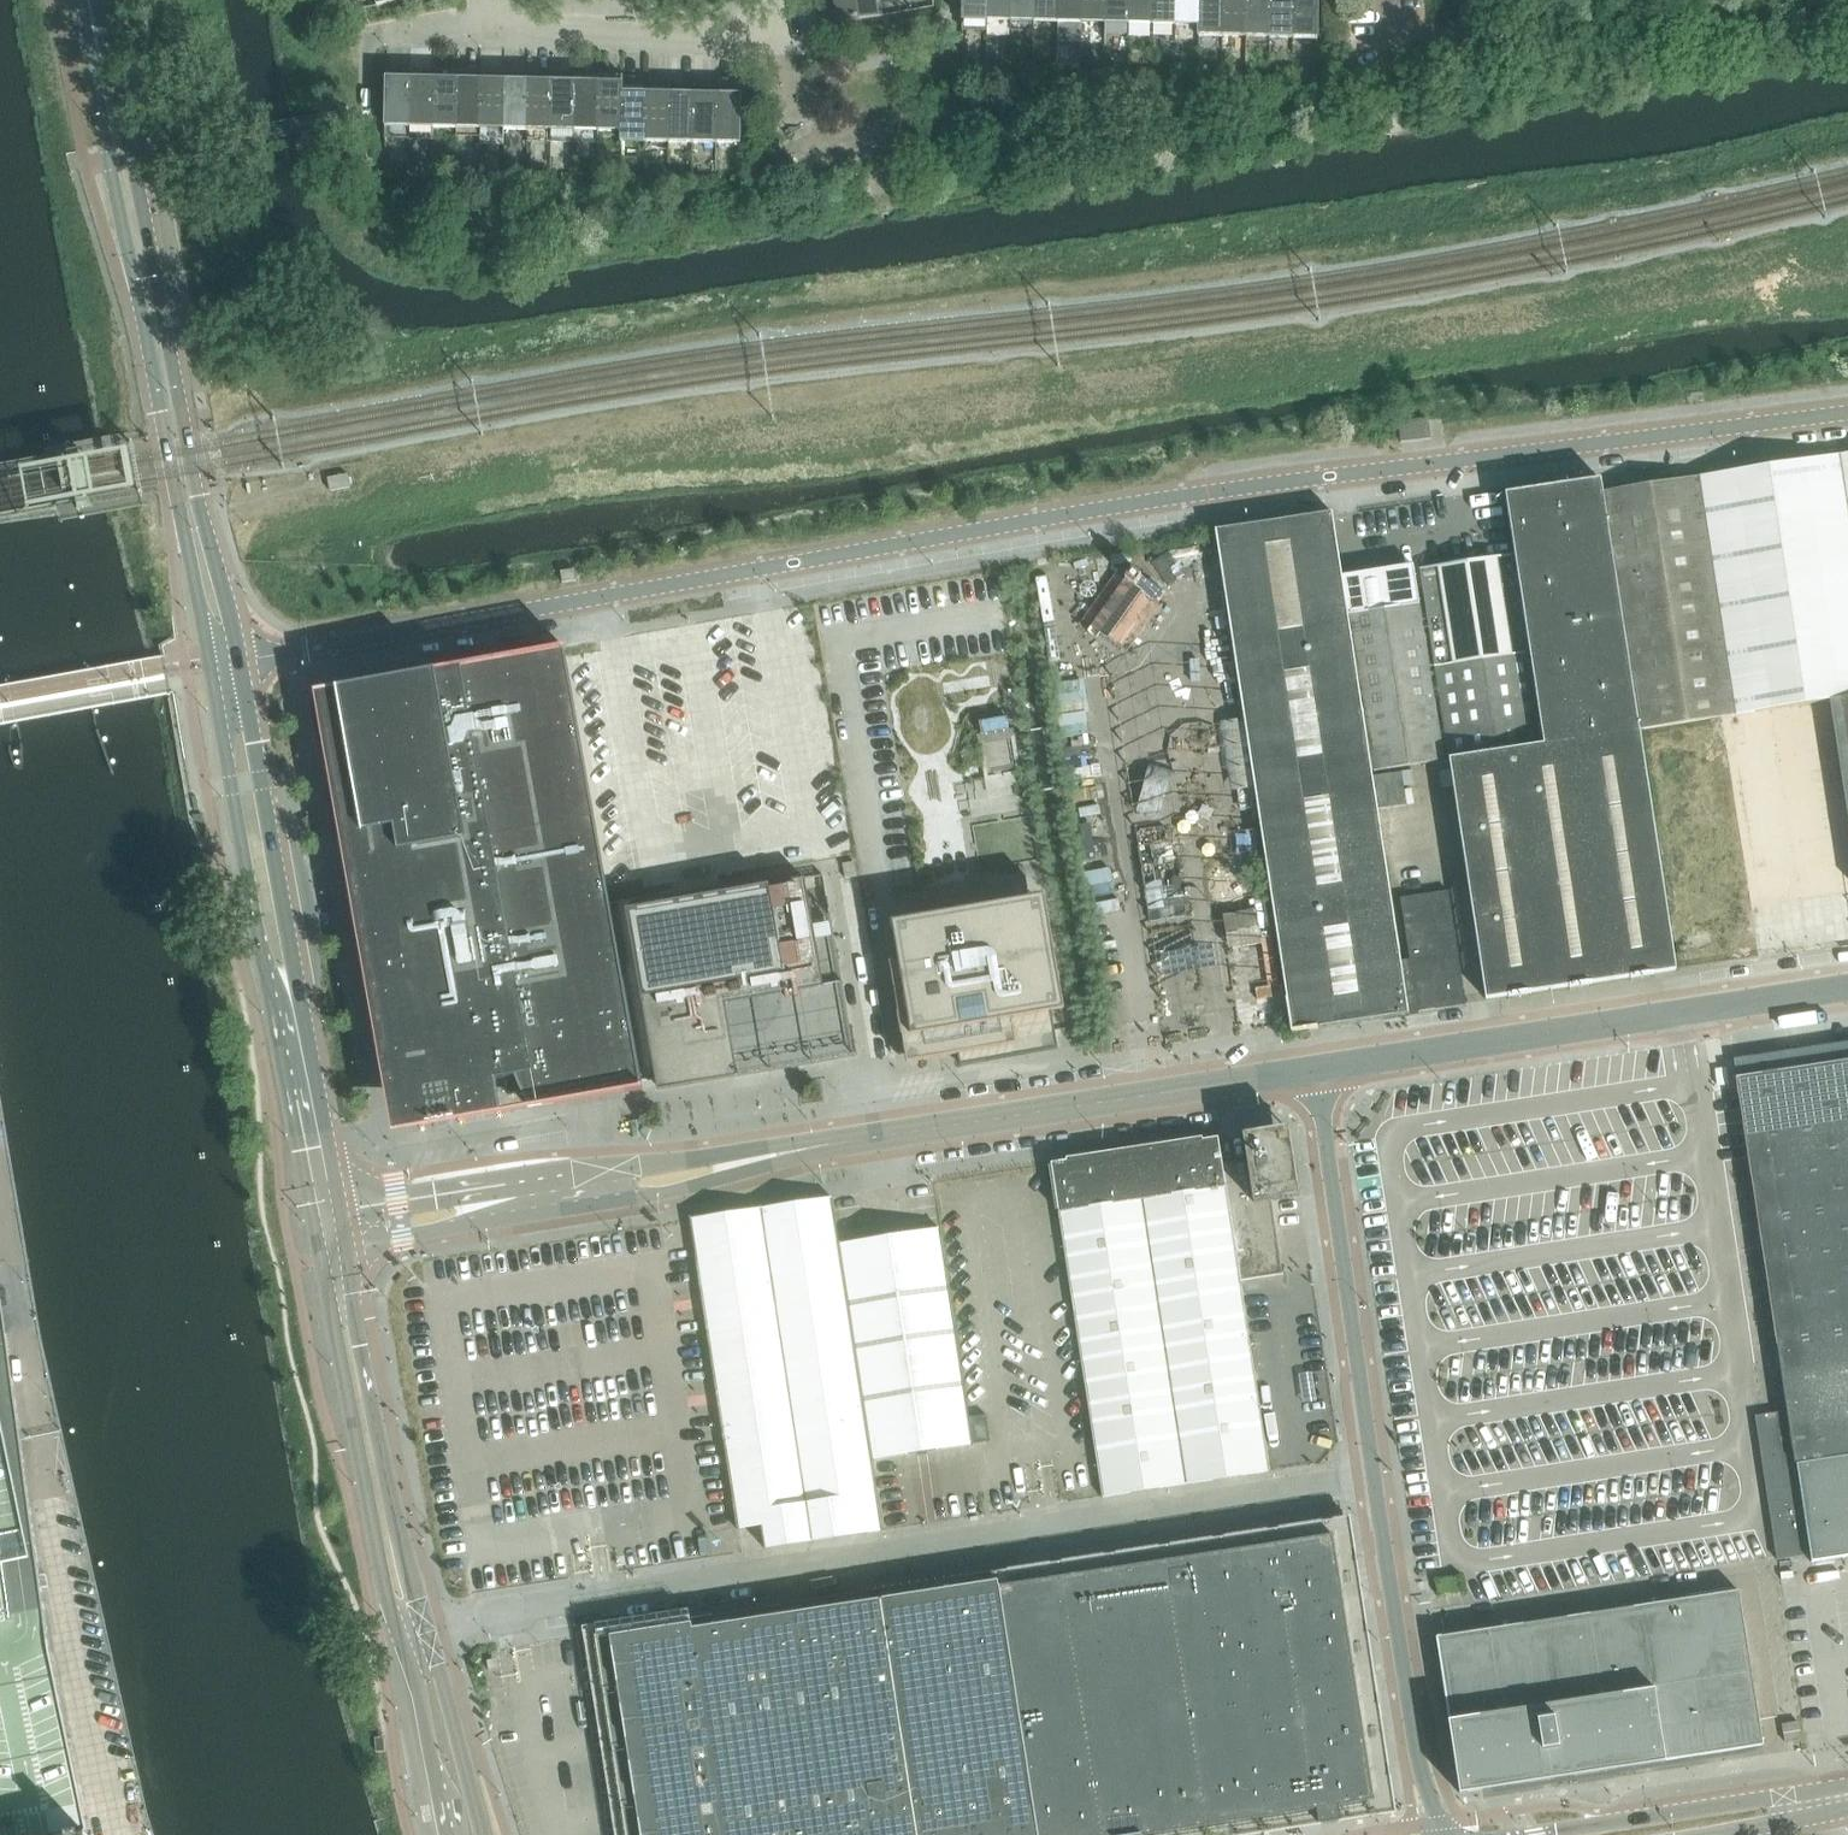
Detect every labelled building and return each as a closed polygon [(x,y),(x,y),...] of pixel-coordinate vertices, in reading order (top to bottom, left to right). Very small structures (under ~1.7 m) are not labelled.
[(838,24),(880,16),(877,0),(834,0),(838,24)] [(988,0),(963,0),(962,20),(987,21),(988,0)] [(1011,0),(988,0),(987,21),(1010,22),(1011,0)] [(1035,0),(1011,0),(1010,22),(1034,22),(1035,0)] [(1058,23),(1058,0),(1035,0),(1034,22),(1058,23)] [(1081,23),(1082,0),(1058,0),(1058,23),(1081,23)] [(1105,24),(1105,0),(1082,0),(1081,23),(1105,24)] [(1128,25),(1129,0),(1105,0),(1105,24),(1128,25)] [(1152,25),(1152,0),(1129,0),(1128,25),(1152,25)] [(1175,26),(1176,0),(1152,0),(1152,25),(1175,26)] [(1198,26),(1199,26),(1200,0),(1176,0),(1175,26),(1198,26)] [(1223,37),(1224,0),(1200,0),(1199,26),(1198,26),(1198,36),(1223,37)] [(1246,37),(1247,0),(1224,0),(1223,37),(1246,37)] [(1270,38),(1270,0),(1247,0),(1246,37),(1270,38)] [(1293,38),(1294,0),(1270,0),(1270,38),(1293,38)] [(1293,38),(1318,39),(1319,0),(1294,0),(1293,38)] [(409,138),(410,127),(411,71),(386,70),(385,138),(409,138)] [(410,127),(433,128),(434,71),(411,71),(410,127)] [(433,128),(457,128),(458,72),(434,71),(433,128)] [(480,129),(481,72),(458,72),(457,128),(480,129)] [(480,129),(504,129),(505,73),(481,72),(480,129)] [(504,129),(527,130),(528,73),(505,73),(504,129)] [(527,130),(551,130),(552,74),(528,73),(527,130)] [(575,74),(552,74),(551,130),(574,131),(575,74)] [(575,74),(574,131),(598,131),(599,75),(575,74)] [(598,131),(621,132),(622,132),(622,85),(623,85),(623,75),(599,75),(598,131)] [(621,141),(646,142),(646,86),(623,85),(622,85),(622,132),(621,132),(621,141)] [(646,142),(669,142),(670,86),(646,86),(646,142)] [(669,142),(692,143),(694,87),(670,86),(669,142)] [(694,87),(692,143),(716,143),(718,87),(694,87)] [(718,87),(716,143),(741,144),(742,88),(718,87)] [(1399,422),(1401,442),(1430,439),(1428,419),(1399,422)] [(1721,618),(1736,715),(1759,711),(1831,700),(1847,697),(1847,493),(1842,453),(1792,461),(1794,472),(1748,478),(1747,468),(1698,476),(1721,618)] [(351,488),(351,485),(348,474),(328,478),(330,492),(351,488)] [(1698,476),(1673,480),(1675,490),(1630,497),(1628,486),(1604,490),(1627,642),(1640,731),(1736,715),(1721,618),(1698,476)] [(1505,493),(1514,554),(1544,745),(1640,731),(1627,642),(1604,490),(1602,491),(1600,479),(1505,493)] [(1409,1013),(1401,961),(1348,614),(1343,581),(1332,512),(1216,530),(1292,1031),(1409,1013)] [(1514,554),(1419,569),(1449,759),(1450,760),(1544,745),(1514,554)] [(1123,562),(1083,617),(1129,651),(1169,595),(1123,562)] [(1376,770),(1443,760),(1414,566),(1395,568),(1395,573),(1343,581),(1348,614),(1352,613),(1376,770)] [(562,573),(564,584),(578,582),(576,570),(562,573)] [(324,692),(350,837),(357,835),(361,857),(373,854),(374,859),(377,876),(365,878),(383,981),(396,978),(398,991),(399,996),(399,1000),(387,1003),(403,1094),(415,1092),(416,1096),(422,1127),(425,1126),(425,1127),(460,1121),(460,1120),(463,1119),(464,1120),(498,1114),(498,1113),(502,1113),(502,1114),(504,1113),(504,1112),(511,1111),(512,1112),(515,1111),(524,1109),(524,1110),(567,1102),(567,1101),(619,1091),(619,1093),(643,1089),(565,649),(528,656),(361,686),(329,691),(324,692)] [(1831,700),(1847,815),(1847,697),(1831,700)] [(1486,999),(1676,971),(1640,731),(1544,745),(1450,760),(1486,999)] [(1738,753),(1752,849),(1826,837),(1811,742),(1738,753)] [(1401,961),(1409,1013),(1466,1005),(1449,891),(1408,897),(1407,894),(1429,890),(1419,820),(1389,825),(1410,960),(1401,961)] [(812,919),(805,879),(627,909),(658,1090),(855,1056),(831,916),(812,919)] [(1256,905),(1267,903),(1266,892),(1254,894),(1256,905)] [(890,963),(907,1064),(958,1055),(960,1066),(1058,1049),(1052,1012),(1064,1010),(1044,896),(993,905),(968,910),(968,908),(942,912),(943,914),(901,921),(892,922),(899,961),(890,963)] [(1256,988),(1257,1000),(1287,995),(1285,985),(1280,985),(1271,927),(1249,930),(1245,913),(1224,916),(1230,948),(1262,943),(1268,986),(1256,988)] [(1736,1079),(1788,1412),(1756,1417),(1777,1560),(1810,1555),(1812,1563),(1847,1557),(1847,1062),(1736,1079)] [(1300,1196),(1296,1167),(1289,1127),(1271,1130),(1243,1135),(1247,1161),(1224,1164),(1241,1281),(1283,1274),(1271,1201),(1300,1196)] [(1224,1164),(1219,1138),(1218,1138),(1052,1164),(1103,1497),(1270,1472),(1241,1281),(1224,1164)] [(832,1198),(761,1209),(690,1220),(736,1515),(759,1511),(764,1549),(885,1530),(874,1460),(974,1445),(974,1443),(970,1418),(941,1229),(841,1244),(832,1198)] [(84,1833),(86,1833),(88,1832),(82,1806),(78,1784),(76,1775),(71,1753),(58,1691),(51,1654),(45,1613),(30,1501),(21,1438),(6,1330),(0,1290),(0,1834),(84,1834),(84,1833)] [(987,1415),(970,1418),(974,1443),(991,1441),(987,1415)] [(997,1572),(1037,1834),(1227,1834),(1318,1821),(1319,1825),(1341,1821),(1341,1817),(1379,1811),(1389,1797),(1358,1593),(1355,1594),(1354,1584),(1350,1560),(1352,1559),(1349,1534),(1334,1524),(1004,1575),(1003,1571),(997,1572)] [(997,1572),(997,1571),(610,1631),(641,1834),(1037,1834),(997,1572)] [(1460,1577),(1437,1580),(1440,1595),(1462,1591),(1460,1577)] [(1453,1777),(1457,1800),(1487,1796),(1759,1753),(1759,1754),(1760,1753),(1759,1749),(1735,1599),(1438,1645),(1438,1644),(1433,1645),(1454,1777),(1453,1777)] [(1782,1725),(1785,1743),(1801,1740),(1798,1722),(1782,1725)]
